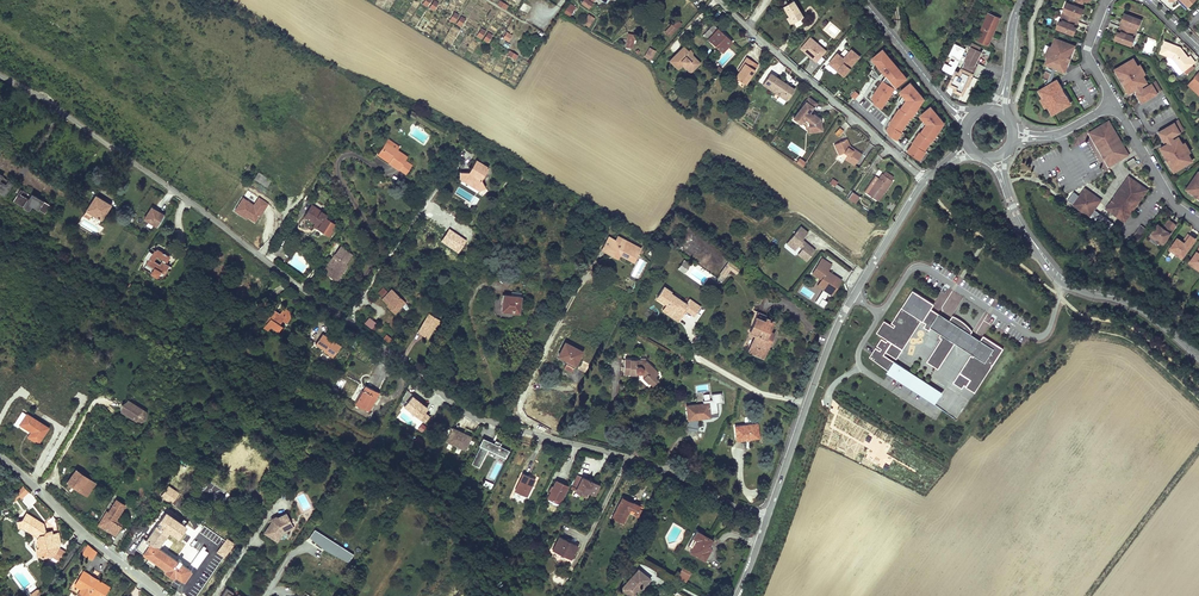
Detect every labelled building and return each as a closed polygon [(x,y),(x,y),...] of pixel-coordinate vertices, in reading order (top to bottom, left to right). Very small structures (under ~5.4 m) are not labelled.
[(580,3),(588,9),(593,3),(589,0),(582,0),(580,3)] [(1067,0),(1066,0),(1064,6),(1066,7),(1064,13),(1078,19),(1080,12),(1076,11),(1079,4),(1067,0)] [(794,1),(783,7),(789,17),(793,24),(804,17),(794,1)] [(568,2),(562,12),(570,16),(575,6),(568,2)] [(989,11),(977,37),(987,43),(1000,16),(989,11)] [(1122,17),(1119,23),(1134,28),(1136,23),(1138,24),(1141,17),(1128,12),(1126,18),(1122,17)] [(588,27),(595,18),(588,13),(582,23),(588,27)] [(1078,19),(1064,13),(1062,19),(1059,18),(1056,25),(1069,30),(1072,23),(1076,25),(1078,19)] [(668,38),(682,24),(676,18),(662,32),(668,38)] [(794,23),(797,28),(804,24),(802,19),(794,23)] [(1134,28),(1119,23),(1117,29),(1121,31),(1119,37),(1131,42),(1134,35),(1131,34),(1134,28)] [(715,26),(706,37),(723,53),(733,41),(715,26)] [(506,31),(502,38),(508,42),(513,34),(506,31)] [(624,46),(631,49),(636,35),(629,33),(624,46)] [(1074,43),(1055,35),(1052,44),(1051,43),(1049,50),(1045,61),(1053,64),(1056,65),(1065,69),(1068,58),(1067,58),(1070,52),(1071,52),(1074,43)] [(827,51),(811,37),(801,49),(809,55),(811,56),(817,62),(827,51)] [(1165,38),(1160,49),(1168,53),(1172,54),(1183,68),(1195,59),(1190,53),(1188,54),(1180,44),(1177,43),(1176,45),(1172,43),(1173,41),(1165,38)] [(973,67),(981,51),(978,50),(980,46),(970,40),(968,44),(972,47),(960,71),(971,77),(975,68),(973,67)] [(965,48),(955,43),(949,55),(956,58),(952,66),(945,62),(942,68),(953,74),(965,48)] [(681,48),(669,60),(677,68),(681,63),(683,61),(691,69),(699,61),(691,53),(688,50),(683,46),(681,48)] [(649,47),(644,57),(650,60),(656,50),(649,47)] [(850,52),(844,59),(840,55),(838,53),(830,63),(839,71),(840,70),(842,71),(841,72),(845,76),(851,68),(860,56),(852,49),(850,52)] [(846,49),(840,55),(844,59),(850,52),(846,49)] [(872,58),(883,72),(885,70),(886,72),(889,70),(890,72),(886,75),(872,97),(875,104),(882,108),(895,88),(905,79),(901,74),(903,73),(894,62),(892,63),(887,57),(889,56),(883,49),(872,58)] [(1167,55),(1179,71),(1183,68),(1172,54),(1168,53),(1167,55)] [(748,56),(738,70),(740,72),(741,72),(747,62),(752,66),(755,61),(748,56)] [(1133,56),(1115,66),(1120,75),(1121,74),(1124,80),(1123,80),(1129,90),(1147,79),(1141,69),(1142,69),(1138,63),(1137,63),(1133,56)] [(683,61),(681,63),(690,71),(691,69),(683,61)] [(740,72),(737,77),(747,83),(756,69),(752,66),(747,62),(741,72),(740,72)] [(1056,65),(1053,64),(1051,70),(1049,78),(1048,78),(1048,79),(1046,81),(1045,82),(1046,83),(1050,81),(1056,65)] [(1188,81),(1192,84),(1194,82),(1198,86),(1198,68),(1194,73),(1194,74),(1188,81)] [(771,72),(764,82),(788,99),(796,88),(771,72)] [(1053,111),(1071,101),(1066,92),(1065,93),(1061,87),(1062,86),(1057,77),(1050,81),(1046,83),(1039,88),(1045,98),(1044,98),(1047,104),(1048,104),(1053,111)] [(1140,93),(1143,98),(1161,88),(1155,79),(1137,90),(1138,93),(1140,93)] [(911,82),(901,90),(904,95),(905,95),(911,99),(910,101),(907,99),(904,103),(901,108),(900,108),(889,124),(890,124),(887,128),(891,135),(897,139),(902,132),(901,131),(911,116),(912,117),(922,102),(919,100),(922,96),(917,90),(916,91),(912,88),(914,86),(911,82)] [(805,102),(812,108),(817,101),(810,96),(805,102)] [(934,110),(931,106),(921,114),(924,118),(926,120),(932,123),(930,125),(927,123),(924,127),(921,132),(920,132),(913,143),(908,151),(921,159),(926,151),(925,151),(931,140),(932,141),(942,126),(939,124),(942,120),(937,114),(936,115),(932,112),(934,110)] [(811,130),(823,128),(822,119),(821,118),(821,117),(815,112),(814,113),(811,112),(811,110),(807,107),(802,108),(795,116),(801,121),(803,118),(808,117),(810,119),(811,124),(811,130)] [(1119,134),(1109,118),(1107,119),(1116,136),(1119,134)] [(1178,118),(1160,128),(1163,134),(1162,134),(1165,138),(1183,127),(1178,118)] [(1116,136),(1107,119),(1090,129),(1099,146),(1102,144),(1112,161),(1129,151),(1119,134),(1116,136)] [(834,133),(839,137),(844,131),(839,127),(834,133)] [(1170,160),(1174,168),(1192,158),(1188,150),(1189,150),(1185,144),(1179,134),(1161,144),(1166,154),(1167,153),(1171,159),(1170,160)] [(400,147),(389,139),(384,146),(380,152),(378,152),(375,156),(389,165),(387,167),(397,174),(399,169),(405,161),(408,157),(398,150),(400,147)] [(847,139),(836,144),(841,155),(846,152),(849,155),(846,159),(855,165),(863,155),(855,149),(853,150),(849,147),(850,146),(847,139)] [(1102,144),(1099,146),(1109,163),(1112,161),(1102,144)] [(375,156),(373,160),(386,169),(387,167),(389,165),(375,156)] [(1131,168),(1138,164),(1134,158),(1127,161),(1131,168)] [(413,165),(405,161),(399,169),(407,174),(413,165)] [(489,169),(476,161),(471,169),(473,171),(470,174),(468,173),(460,173),(460,180),(466,181),(476,187),(479,192),(485,189),(481,181),(489,169)] [(1187,185),(1195,191),(1195,190),(1198,192),(1198,168),(1187,185)] [(885,173),(893,179),(896,175),(887,170),(885,173)] [(259,171),(255,177),(268,186),(272,179),(259,171)] [(6,197),(13,183),(3,178),(4,174),(0,172),(0,194),(6,197)] [(888,187),(889,188),(895,180),(893,179),(885,173),(884,172),(881,177),(877,174),(866,191),(879,199),(885,191),(888,187)] [(1109,209),(1125,221),(1136,205),(1134,203),(1145,187),(1129,176),(1118,192),(1120,194),(1109,209)] [(476,187),(466,181),(460,180),(479,192),(476,187)] [(1075,190),(1069,198),(1108,225),(1113,218),(1095,205),(1101,197),(1085,186),(1080,193),(1075,190)] [(29,211),(32,206),(45,213),(51,204),(21,187),(13,202),(29,211)] [(1136,205),(1148,189),(1145,187),(1134,203),(1136,205)] [(854,192),(849,199),(856,204),(861,197),(854,192)] [(1118,192),(1107,208),(1109,209),(1120,194),(1118,192)] [(96,195),(87,210),(102,219),(111,204),(96,195)] [(244,197),(236,209),(245,215),(248,212),(257,218),(259,214),(262,209),(264,210),(269,203),(260,196),(255,204),(244,197)] [(317,221),(320,223),(319,226),(330,233),(337,222),(326,215),(328,213),(313,203),(306,214),(317,221)] [(152,207),(145,218),(157,226),(164,215),(152,207)] [(255,220),(257,218),(248,212),(245,215),(247,217),(248,215),(255,220)] [(1169,216),(1163,225),(1165,226),(1171,218),(1169,216)] [(1158,221),(1150,232),(1156,237),(1158,234),(1164,239),(1176,222),(1171,218),(1165,226),(1163,225),(1158,221)] [(1148,227),(1141,222),(1132,234),(1140,239),(1148,227)] [(801,240),(807,233),(799,227),(786,243),(795,250),(798,245),(802,248),(797,254),(806,261),(814,251),(801,240)] [(1191,232),(1188,230),(1182,238),(1185,240),(1191,232)] [(1178,235),(1170,246),(1176,250),(1178,248),(1184,252),(1196,235),(1191,232),(1185,240),(1182,238),(1178,235)] [(639,254),(642,248),(623,238),(621,243),(616,240),(610,237),(605,246),(621,255),(631,260),(636,253),(639,254)] [(353,252),(342,244),(336,252),(337,253),(335,257),(333,255),(328,263),(329,264),(325,269),(334,277),(343,265),(347,265),(347,260),(353,252)] [(621,255),(605,246),(603,250),(619,259),(621,255)] [(154,250),(146,263),(163,273),(164,270),(166,271),(169,266),(166,264),(170,257),(157,249),(155,251),(154,250)] [(817,285),(831,294),(841,279),(827,270),(831,264),(822,258),(812,273),(821,279),(817,285)] [(688,262),(684,260),(678,269),(681,271),(688,262)] [(691,264),(688,262),(681,271),(685,273),(691,264)] [(724,267),(720,273),(725,276),(730,268),(736,273),(739,269),(729,262),(724,267)] [(337,279),(347,265),(343,265),(334,277),(337,279)] [(506,287),(515,278),(508,271),(499,280),(506,287)] [(385,295),(389,291),(384,286),(380,291),(385,295)] [(665,287),(657,297),(667,304),(666,307),(673,312),(671,314),(679,320),(683,314),(681,312),(684,309),(686,310),(695,316),(701,307),(690,299),(687,304),(674,295),(673,296),(670,294),(672,292),(665,287)] [(385,295),(384,297),(392,305),(390,307),(396,312),(406,301),(392,288),(389,291),(385,295)] [(918,392),(925,381),(884,354),(885,352),(896,359),(902,351),(900,350),(901,349),(902,350),(908,342),(906,341),(907,339),(908,340),(913,333),(912,332),(913,330),(914,331),(919,323),(918,322),(919,321),(920,322),(921,320),(926,323),(924,327),(929,330),(931,327),(939,314),(931,309),(934,304),(913,290),(892,323),(895,325),(894,327),(884,321),(877,333),(888,340),(886,341),(881,338),(877,345),(881,348),(880,350),(876,347),(870,357),(918,392)] [(504,294),(502,310),(514,312),(514,310),(520,311),(521,303),(521,296),(511,295),(504,294)] [(266,308),(267,311),(264,316),(269,319),(263,329),(267,332),(269,328),(277,333),(281,327),(278,325),(281,321),(284,323),(286,322),(289,318),(288,311),(282,308),(278,314),(273,311),(272,306),(266,308)] [(673,312),(666,307),(663,310),(678,321),(679,320),(671,314),(673,312)] [(430,311),(419,328),(429,335),(435,326),(440,317),(430,311)] [(756,333),(748,351),(763,358),(770,341),(774,332),(770,330),(774,321),(766,317),(767,315),(758,311),(750,330),(756,333)] [(950,320),(939,314),(931,327),(941,334),(950,320)] [(961,320),(952,315),(950,320),(941,334),(939,337),(942,338),(927,361),(938,369),(955,343),(962,347),(965,342),(975,349),(972,353),(974,355),(973,356),(971,355),(953,383),(962,388),(964,385),(966,386),(966,387),(975,393),(992,366),(991,365),(992,364),(993,364),(1003,349),(983,336),(981,340),(971,334),(972,331),(966,324),(961,320)] [(366,321),(373,326),(377,322),(370,316),(366,321)] [(330,341),(321,335),(314,345),(323,351),(322,352),(331,359),(338,349),(329,343),(330,341)] [(565,342),(558,354),(567,359),(563,366),(570,370),(577,359),(581,351),(565,342)] [(965,342),(962,347),(972,353),(975,349),(965,342)] [(647,360),(629,358),(627,376),(641,378),(651,387),(658,380),(655,377),(660,372),(647,360)] [(581,359),(577,367),(585,372),(589,363),(581,359)] [(196,368),(190,377),(203,386),(209,376),(196,368)] [(943,393),(925,381),(918,392),(935,404),(943,393)] [(368,389),(358,408),(371,415),(381,397),(368,389)] [(403,404),(419,416),(424,410),(427,406),(411,394),(403,404)] [(128,401),(122,405),(132,412),(136,406),(128,401)] [(136,406),(132,412),(122,405),(121,405),(120,412),(139,424),(146,413),(136,406)] [(711,405),(688,405),(690,419),(699,419),(700,416),(709,416),(709,410),(711,410),(711,405)] [(429,414),(424,410),(419,416),(424,420),(429,414)] [(16,421),(20,424),(27,415),(22,412),(16,421)] [(48,428),(27,414),(27,415),(20,424),(20,425),(31,433),(28,438),(38,444),(48,428)] [(698,421),(688,421),(688,431),(698,431),(698,421)] [(757,425),(735,426),(737,439),(746,439),(747,437),(757,436),(756,431),(758,430),(757,425)] [(445,439),(464,448),(470,435),(451,426),(445,439)] [(469,462),(477,466),(487,449),(504,458),(508,450),(499,445),(500,442),(494,439),(493,442),(482,436),(477,444),(479,444),(469,462)] [(495,481),(502,465),(497,463),(489,479),(495,481)] [(67,482),(80,491),(84,485),(91,490),(96,483),(75,469),(67,482)] [(513,492),(525,498),(534,480),(522,474),(513,492)] [(591,482),(576,475),(570,489),(584,496),(587,492),(593,495),(598,485),(591,482)] [(560,499),(566,486),(555,480),(546,498),(558,504),(560,499)] [(492,489),(494,483),(484,481),(483,486),(492,489)] [(84,485),(80,491),(87,496),(91,490),(84,485)] [(22,498),(29,492),(23,486),(11,496),(14,501),(20,496),(22,498)] [(29,492),(21,499),(29,508),(37,500),(29,492)] [(114,498),(100,521),(116,531),(120,525),(114,521),(116,519),(124,504),(114,498)] [(619,498),(610,517),(620,521),(626,509),(633,512),(637,504),(627,500),(626,502),(619,498)] [(22,510),(26,506),(19,499),(15,502),(22,510)] [(37,536),(39,544),(35,545),(36,555),(46,553),(57,561),(64,552),(58,548),(60,545),(58,533),(52,534),(51,530),(47,531),(49,527),(26,512),(22,519),(16,520),(17,526),(21,526),(37,536)] [(274,546),(280,537),(290,532),(283,518),(270,525),(261,538),(274,546)] [(100,521),(98,524),(114,534),(116,531),(100,521)] [(166,535),(155,527),(149,536),(146,539),(143,537),(135,548),(149,557),(146,562),(153,567),(156,562),(166,569),(164,571),(174,578),(175,576),(184,581),(191,571),(189,569),(180,563),(181,561),(179,559),(177,561),(157,547),(166,535)] [(348,563),(354,553),(314,530),(308,539),(348,563)] [(695,542),(690,552),(705,560),(709,552),(707,550),(712,540),(697,532),(692,540),(695,542)] [(550,550),(572,560),(578,545),(557,536),(550,550)] [(219,541),(216,545),(223,551),(226,547),(219,541)] [(82,553),(92,559),(95,554),(91,551),(87,547),(82,553)] [(626,581),(624,583),(623,591),(627,594),(632,593),(633,592),(636,589),(636,587),(639,584),(642,586),(649,577),(637,567),(630,576),(630,577),(627,581),(626,581)] [(682,567),(680,571),(687,575),(689,571),(682,567)] [(70,591),(76,594),(77,592),(85,595),(86,595),(87,593),(89,590),(95,593),(94,595),(102,595),(108,586),(81,571),(70,591)] [(174,578),(164,571),(162,575),(171,581),(174,578)] [(236,595),(233,594),(234,591),(227,587),(221,595),(244,595),(239,592),(236,595)]
